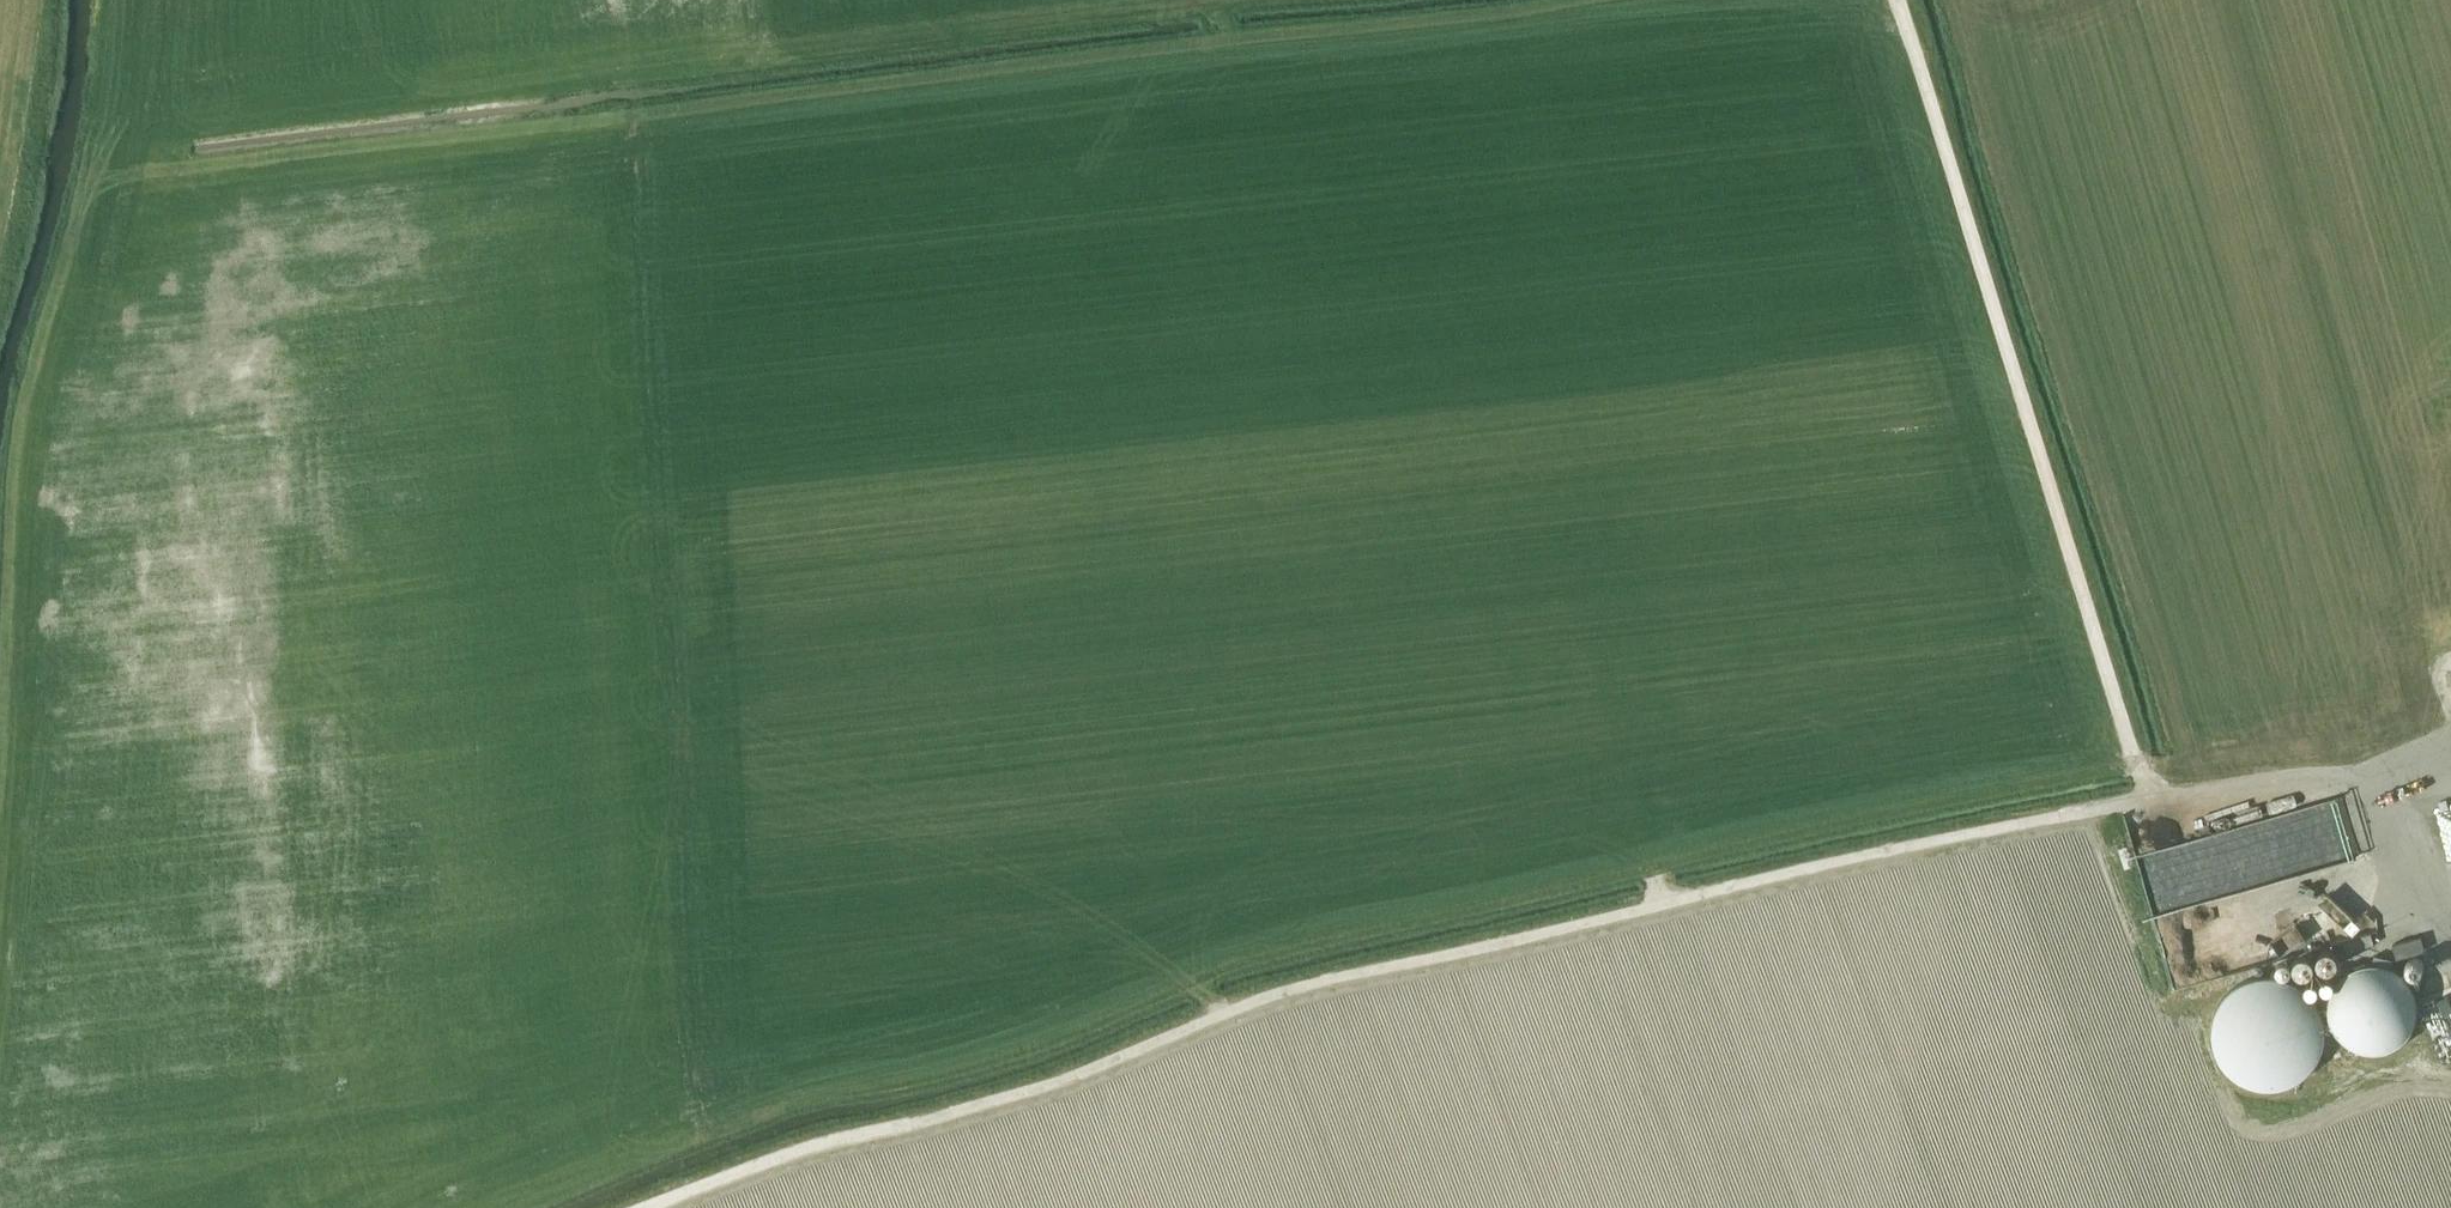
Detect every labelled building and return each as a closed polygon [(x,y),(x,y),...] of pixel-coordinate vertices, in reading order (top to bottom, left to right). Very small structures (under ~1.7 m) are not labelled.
[(2236,878),(2257,860),(2248,851),(2228,869),(2236,878)] [(2379,961),(2371,960),(2364,961),(2360,962),(2356,963),(2349,966),(2343,971),(2337,976),(2333,983),(2329,990),(2327,997),(2327,1005),(2327,1013),(2329,1020),(2333,1027),(2337,1034),(2343,1039),(2349,1044),(2356,1047),(2364,1049),(2371,1050),(2379,1049),(2387,1047),(2394,1044),(2400,1039),(2406,1034),(2410,1027),(2414,1020),(2415,1013),(2416,1005),(2415,997),(2413,990),(2410,983),(2406,976),(2400,971),(2394,966),(2387,963),(2379,961)] [(2276,974),(2266,973),(2255,974),(2247,977),(2238,981),(2229,986),(2222,993),(2217,1002),(2213,1011),(2210,1020),(2209,1030),(2210,1040),(2213,1049),(2217,1058),(2222,1067),(2229,1073),(2238,1079),(2247,1083),(2256,1086),(2266,1087),(2276,1086),(2285,1083),(2294,1079),(2303,1074),(2310,1067),(2315,1058),(2319,1049),(2322,1040),(2323,1030),(2322,1020),(2319,1011),(2315,1002),(2310,993),(2303,986),(2295,981),(2285,977),(2276,974)] [(2431,1012),(2446,1043),(2450,1041),(2450,1002),(2431,1012)]
